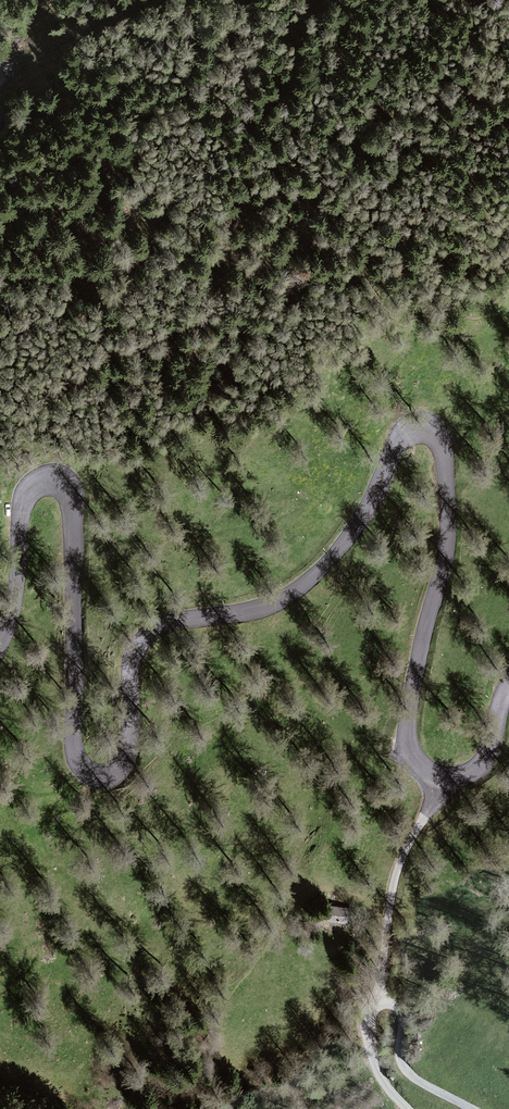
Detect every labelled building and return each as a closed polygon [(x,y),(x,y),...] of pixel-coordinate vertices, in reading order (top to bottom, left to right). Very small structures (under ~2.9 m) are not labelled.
[(344,908),(329,906),(328,918),(342,920),(344,908)] [(307,924),(313,930),(320,923),(314,917),(307,924)]
